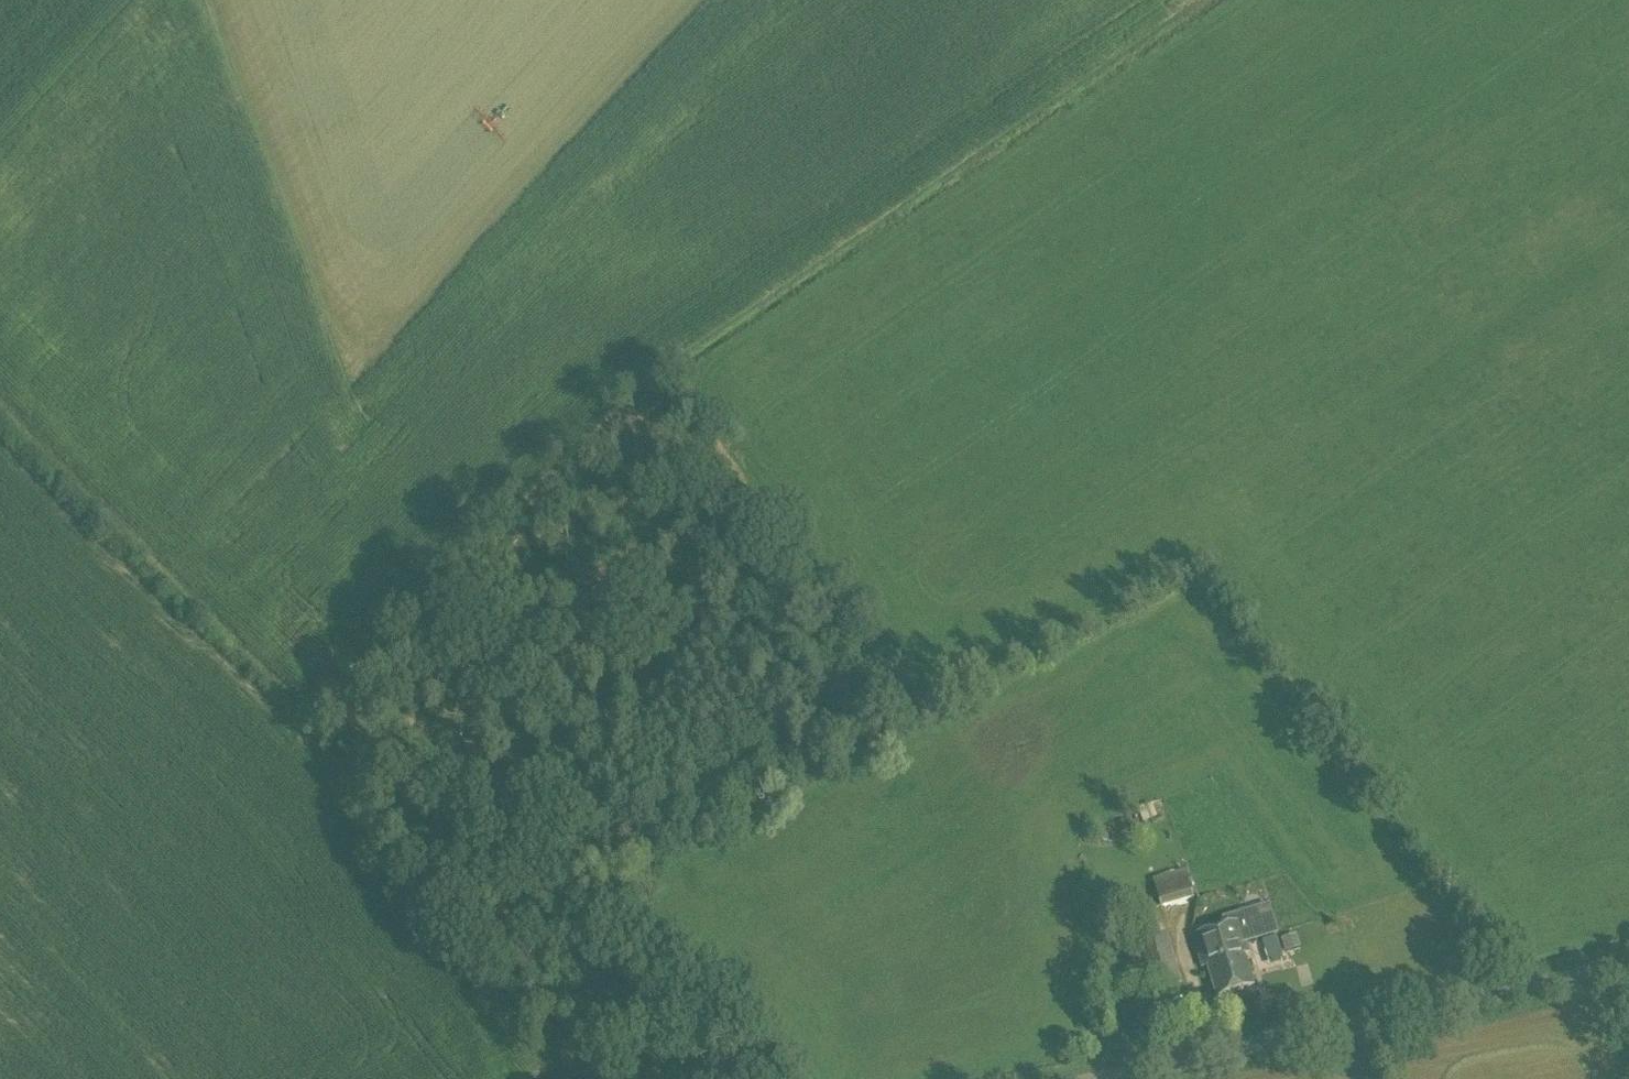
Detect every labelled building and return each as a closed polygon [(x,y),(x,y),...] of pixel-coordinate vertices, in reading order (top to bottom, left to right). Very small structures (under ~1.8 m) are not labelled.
[(1144,823),(1158,817),(1152,803),(1138,809),(1144,823)] [(1161,907),(1194,897),(1186,869),(1153,879),(1161,907)] [(1161,936),(1153,907),(1134,912),(1142,942),(1139,943),(1154,991),(1183,982),(1168,934),(1161,936)] [(1254,987),(1244,955),(1249,953),(1240,922),(1194,935),(1203,967),(1208,966),(1218,997),(1254,987)] [(1296,936),(1283,940),(1286,951),(1299,947),(1296,936)] [(1277,939),(1263,943),(1267,956),(1281,952),(1277,939)] [(1240,1023),(1242,1033),(1263,1029),(1260,1018),(1240,1023)]
